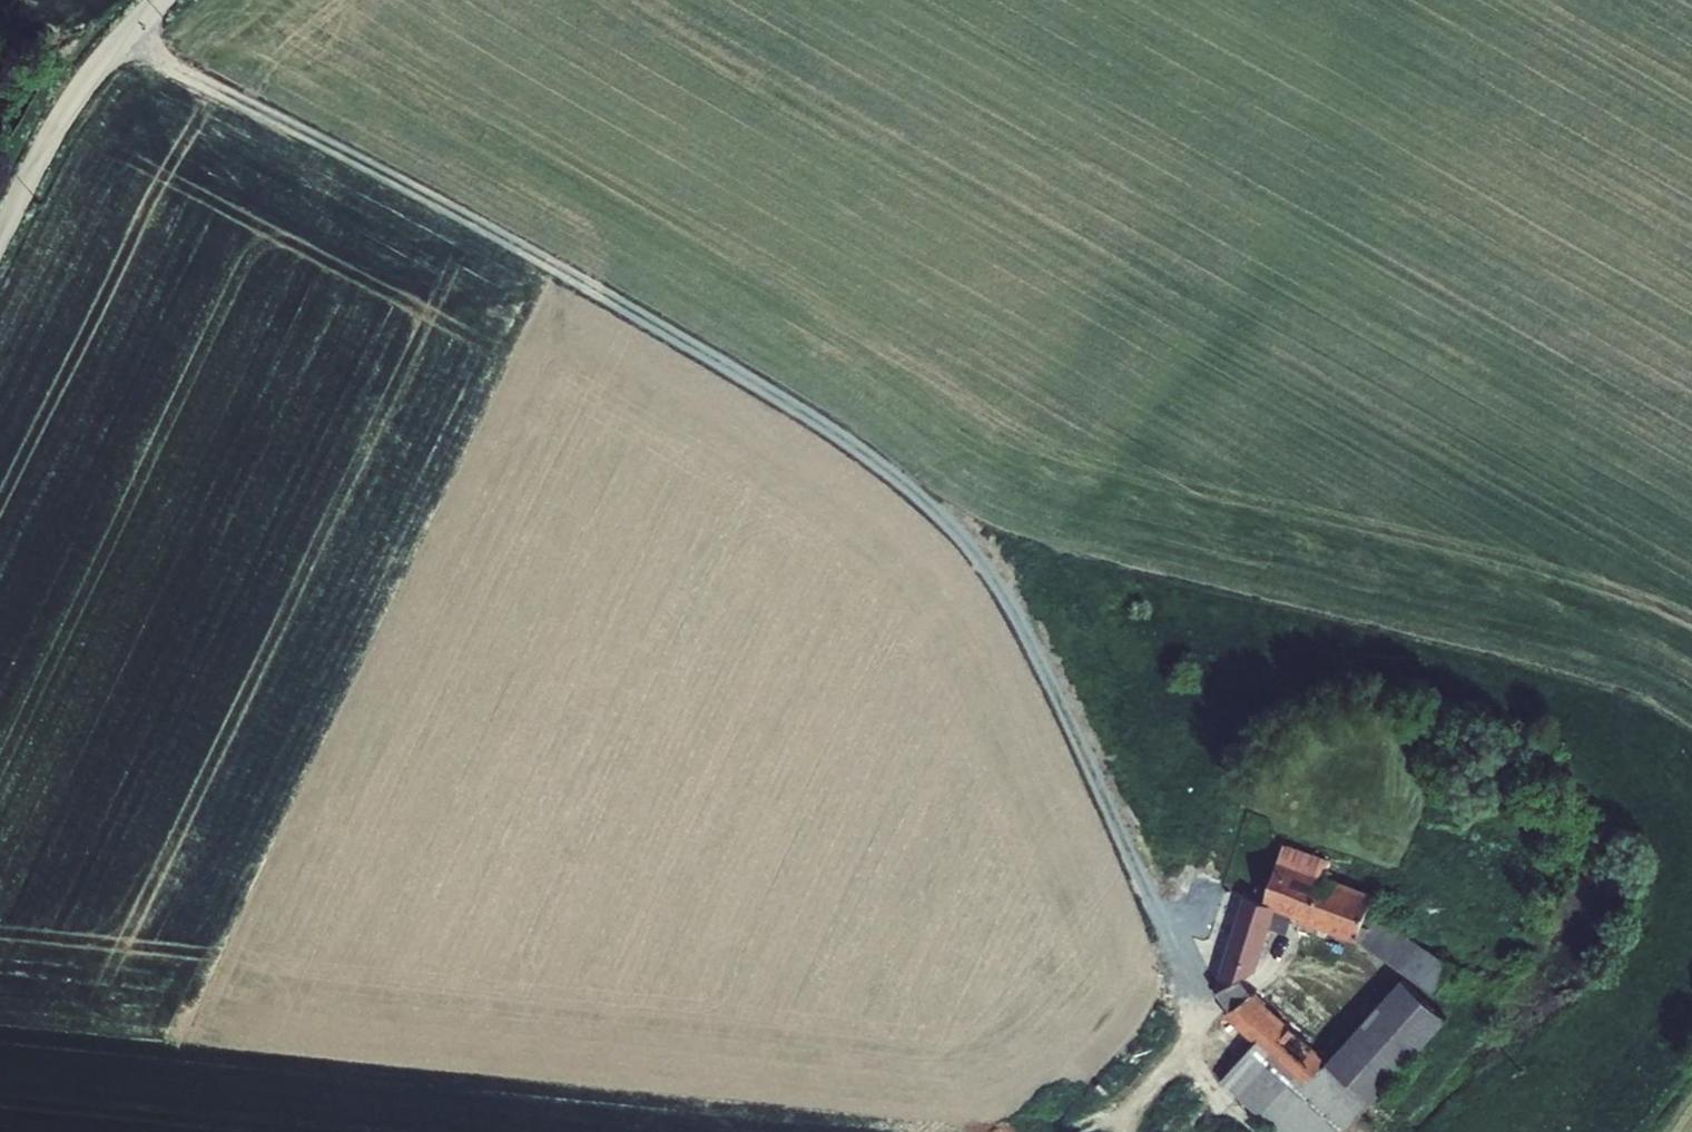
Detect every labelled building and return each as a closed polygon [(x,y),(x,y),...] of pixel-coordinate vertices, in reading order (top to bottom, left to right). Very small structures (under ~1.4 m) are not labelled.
[(1248,984),(1278,907),(1354,937),(1373,889),(1326,871),(1332,856),(1284,837),(1260,897),(1247,892),(1208,991),(1236,1002),(1244,982),(1248,984)] [(1435,987),(1452,962),(1377,912),(1360,938),(1435,987)] [(1329,1054),(1252,986),(1228,1014),(1255,1038),(1221,1078),(1282,1131),(1344,1131),(1448,1015),(1401,973),(1329,1054)]
